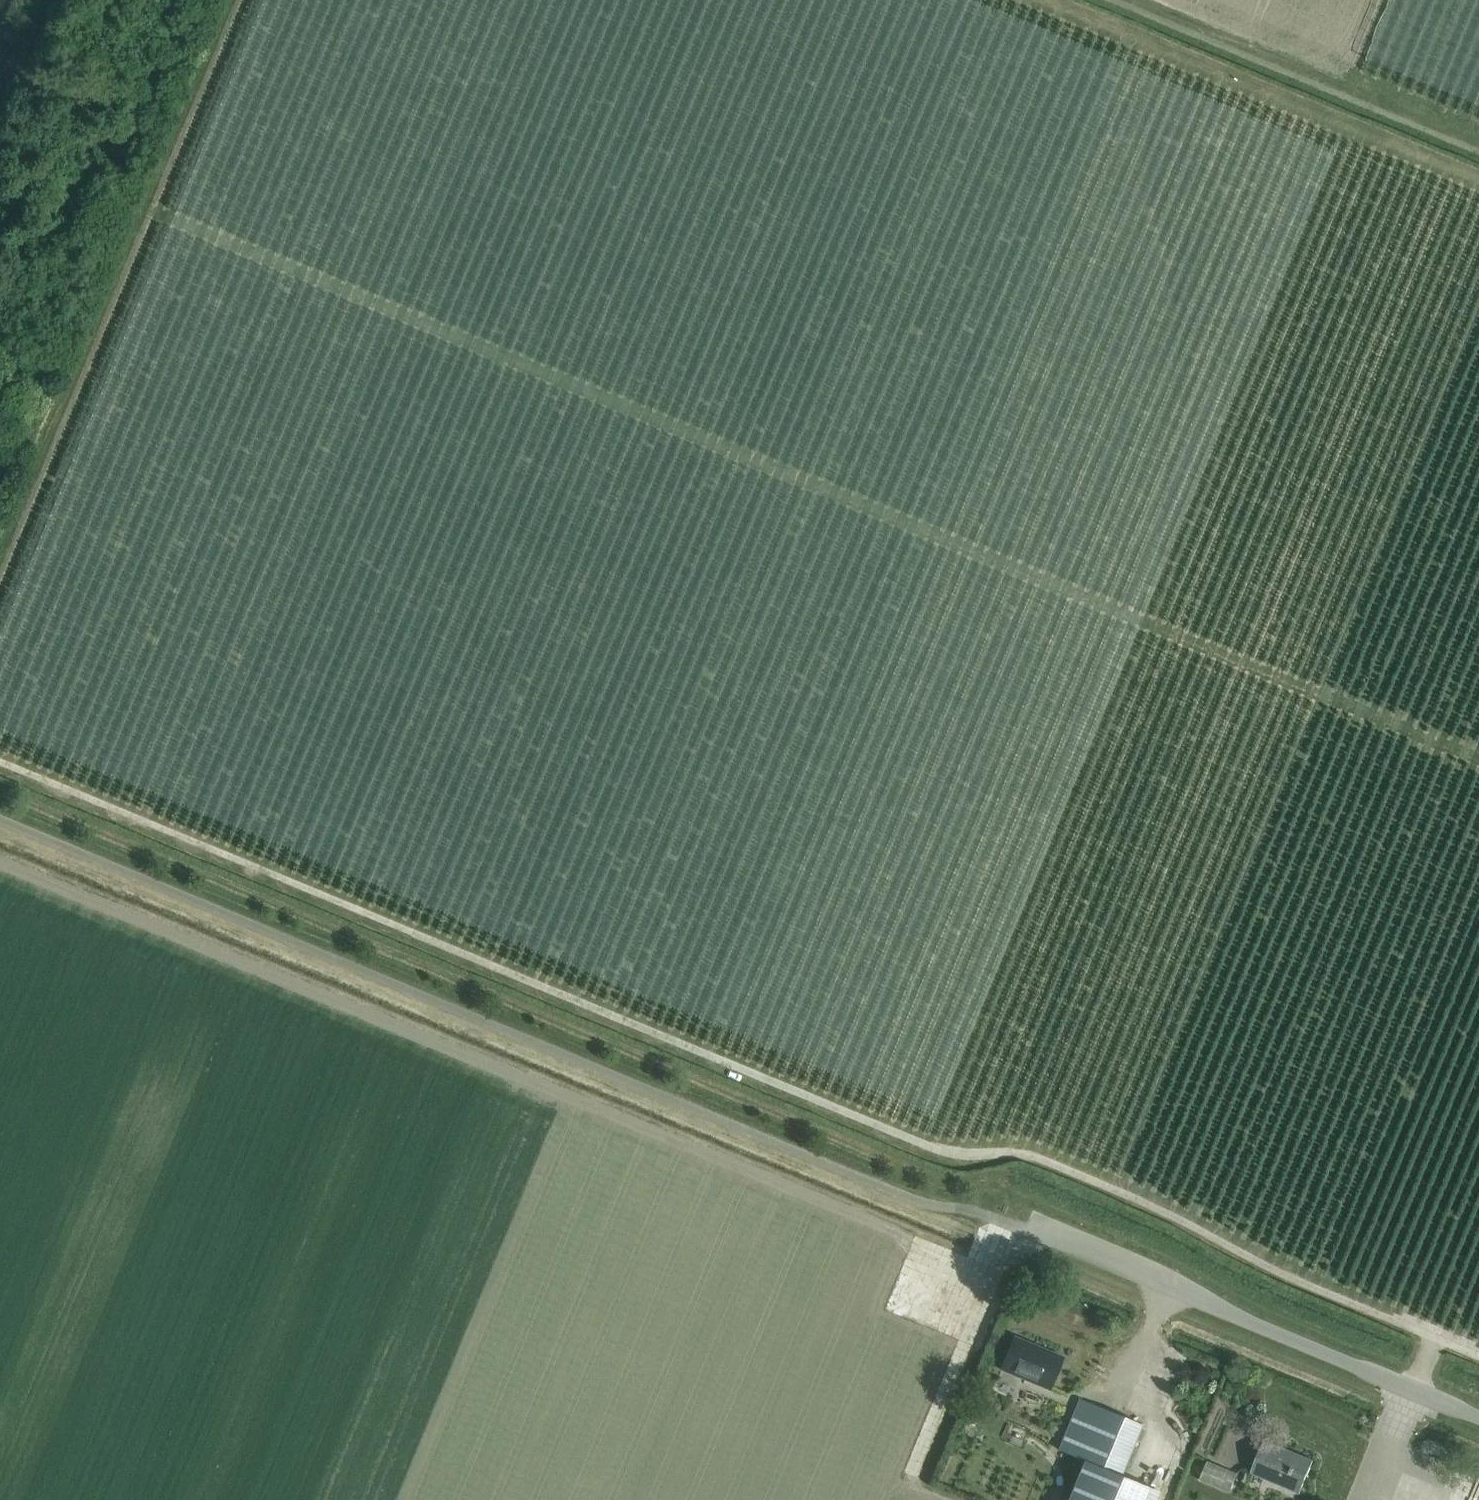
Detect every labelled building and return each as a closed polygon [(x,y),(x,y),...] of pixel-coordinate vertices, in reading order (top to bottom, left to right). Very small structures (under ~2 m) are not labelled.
[(1049,1389),(1062,1357),(1013,1336),(1000,1369),(1049,1389)] [(1158,1491),(1119,1475),(1140,1424),(1079,1399),(1058,1450),(1084,1461),(1068,1499),(1155,1499),(1158,1491)] [(1299,1493),(1313,1460),(1264,1440),(1250,1473),(1299,1493)] [(1206,1462),(1198,1482),(1229,1495),(1238,1475),(1206,1462)] [(1022,1499),(1035,1499),(1037,1494),(1026,1489),(1022,1499)]
